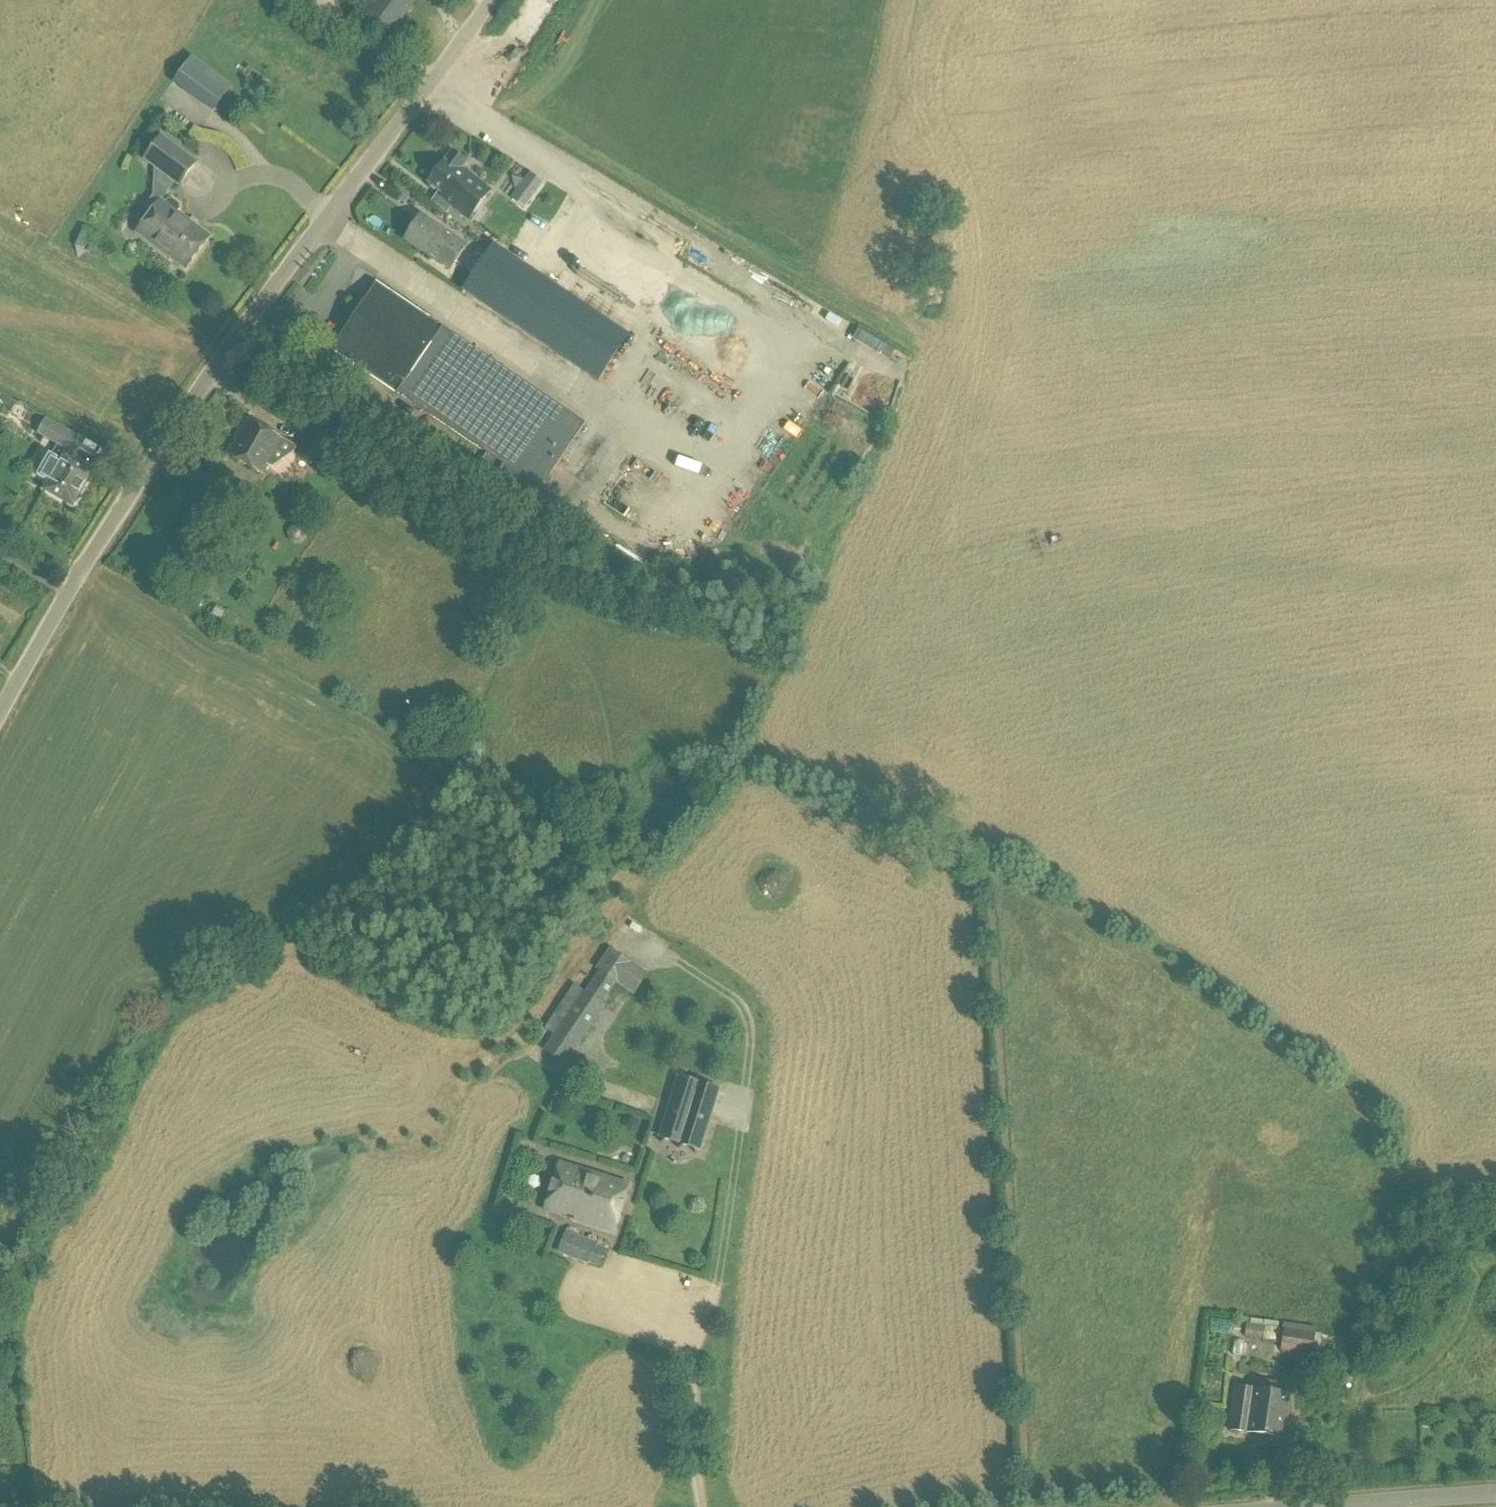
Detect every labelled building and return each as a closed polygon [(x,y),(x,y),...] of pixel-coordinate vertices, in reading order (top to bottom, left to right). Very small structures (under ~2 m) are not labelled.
[(374,24),(399,38),(420,0),(388,0),(374,24)] [(181,80),(190,88),(173,106),(205,135),(243,94),(203,57),(181,80)] [(146,159),(157,167),(176,181),(181,185),(196,163),(161,138),(146,159)] [(444,161),(429,180),(441,189),(433,200),(448,211),(453,204),(470,218),(491,190),(461,167),(466,160),(454,150),(445,162),(444,161)] [(532,201),(518,191),(512,199),(526,210),(532,201)] [(162,204),(160,203),(161,201),(155,196),(147,208),(153,212),(137,235),(184,269),(208,237),(175,213),(178,209),(177,204),(170,199),(165,201),(162,204)] [(404,239),(449,268),(464,245),(443,231),(443,230),(420,215),(404,239)] [(77,246),(104,261),(112,247),(85,231),(77,246)] [(629,335),(502,250),(493,244),(462,290),(599,382),(629,335)] [(332,349),(487,454),(478,467),(532,504),(586,424),(443,328),(377,283),(332,349)] [(697,331),(675,341),(686,364),(707,354),(697,331)] [(709,377),(719,384),(729,370),(719,363),(709,377)] [(698,399),(686,413),(693,419),(706,406),(698,399)] [(45,419),(37,434),(57,445),(64,449),(70,452),(71,452),(79,438),(45,419)] [(247,420),(227,456),(263,476),(269,465),(272,467),(294,452),(296,448),(283,441),(247,420)] [(296,455),(316,466),(320,460),(331,465),(336,458),(344,441),(315,425),(296,455)] [(47,457),(37,476),(50,483),(46,492),(73,507),(92,473),(66,458),(70,452),(64,449),(57,445),(49,459),(47,457)] [(599,1002),(614,979),(598,969),(583,991),(581,990),(545,1046),(561,1057),(572,1041),(575,1043),(601,1003),(599,1002)] [(680,1076),(660,1137),(698,1150),(718,1089),(680,1076)] [(561,1163),(544,1213),(614,1236),(629,1190),(586,1175),(587,1172),(561,1163)] [(560,1253),(587,1264),(588,1263),(599,1267),(605,1249),(594,1245),(594,1243),(567,1233),(560,1253)] [(1243,1337),(1275,1342),(1276,1335),(1282,1336),(1280,1352),(1312,1357),(1316,1328),(1250,1318),(1249,1324),(1245,1324),(1243,1337)] [(1235,1386),(1229,1429),(1286,1437),(1292,1393),(1278,1392),(1279,1383),(1254,1379),(1252,1388),(1235,1386)]
